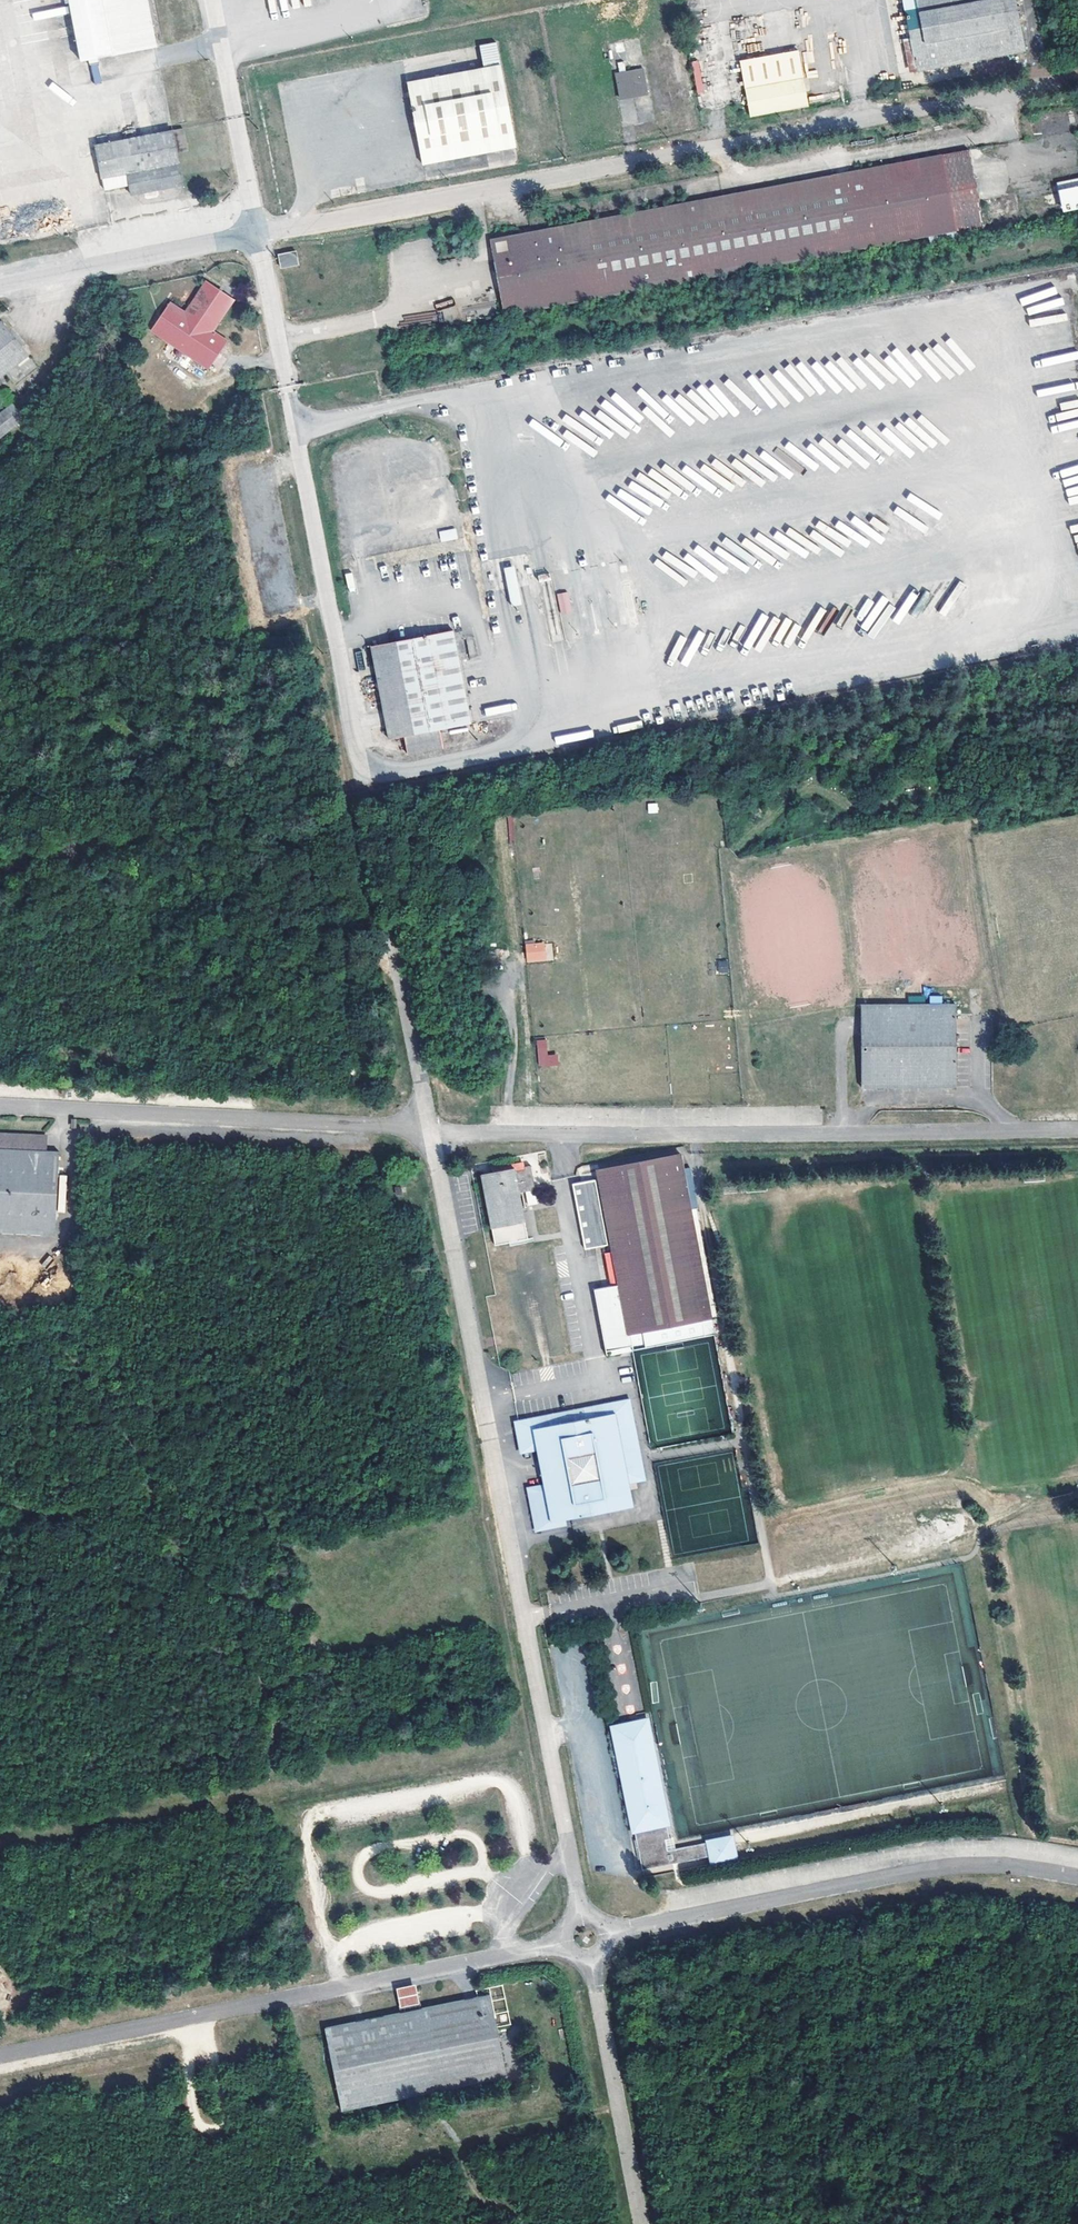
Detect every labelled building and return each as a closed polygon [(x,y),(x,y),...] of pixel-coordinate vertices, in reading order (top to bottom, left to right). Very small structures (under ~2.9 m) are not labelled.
[(83,69),(158,55),(147,0),(69,0),(83,69)] [(916,71),(1025,50),(1015,0),(902,0),(916,71)] [(903,39),(908,68),(914,67),(909,38),(903,39)] [(482,67),(501,64),(497,42),(479,45),(482,67)] [(797,51),(738,62),(749,119),(808,107),(797,51)] [(693,62),(697,93),(704,92),(700,61),(693,62)] [(515,148),(501,64),(482,67),(406,81),(422,166),(515,148)] [(642,68),(617,73),(621,98),(646,94),(642,68)] [(184,126),(121,139),(127,172),(131,194),(183,184),(177,154),(188,152),(184,126)] [(127,172),(121,139),(95,144),(101,178),(127,172)] [(548,228),(490,240),(496,274),(503,316),(983,225),(969,148),(548,228)] [(1056,181),(1061,209),(1077,207),(1077,177),(1056,181)] [(0,221),(0,240),(23,236),(20,217),(0,221)] [(298,249),(280,253),(283,268),(301,264),(298,249)] [(170,301),(150,330),(207,369),(228,339),(214,329),(234,299),(204,280),(184,310),(170,301)] [(454,306),(442,310),(446,322),(458,318),(454,306)] [(28,353),(1,320),(0,321),(0,376),(28,353)] [(0,411),(0,439),(25,419),(11,401),(0,411)] [(986,477),(981,484),(990,491),(995,484),(986,477)] [(440,540),(457,539),(456,529),(439,531),(440,540)] [(556,595),(562,611),(571,608),(566,592),(556,595)] [(454,630),(370,646),(389,740),(404,736),(407,752),(443,745),(441,729),(472,723),(454,630)] [(657,813),(657,803),(648,803),(648,813),(657,813)] [(552,942),(525,944),(527,963),(553,961),(552,942)] [(718,973),(729,972),(728,960),(717,960),(718,973)] [(957,1004),(861,1005),(861,1026),(862,1090),(876,1090),(957,1090),(957,1004)] [(546,1039),(536,1040),(538,1067),(558,1065),(557,1054),(547,1055),(546,1039)] [(48,1149),(49,1134),(0,1131),(0,1146),(48,1149)] [(54,1234),(60,1150),(48,1149),(0,1146),(0,1232),(54,1234)] [(680,1153),(596,1169),(612,1251),(609,1251),(606,1287),(590,1289),(601,1351),(626,1347),(627,1350),(721,1333),(698,1206),(690,1207),(680,1153)] [(533,1164),(481,1175),(492,1226),(502,1272),(534,1266),(524,1220),(518,1192),(526,1190),(537,1188),(533,1164)] [(593,1179),(570,1184),(582,1249),(605,1245),(593,1179)] [(537,1188),(526,1190),(529,1207),(541,1204),(537,1188)] [(550,1519),(551,1521),(568,1518),(585,1514),(596,1512),(632,1505),(628,1482),(644,1478),(629,1397),(586,1406),(587,1411),(574,1413),(573,1408),(517,1419),(522,1444),(535,1442),(545,1489),(531,1492),(537,1522),(550,1519)] [(596,1512),(585,1514),(586,1521),(598,1519),(596,1512)] [(646,1722),(614,1728),(642,1869),(711,1856),(712,1865),(735,1861),(730,1839),(671,1850),(646,1722)] [(401,2005),(420,2001),(416,1981),(397,1984),(401,2005)] [(491,1991),(325,2025),(342,2109),(507,2076),(491,1991)]
